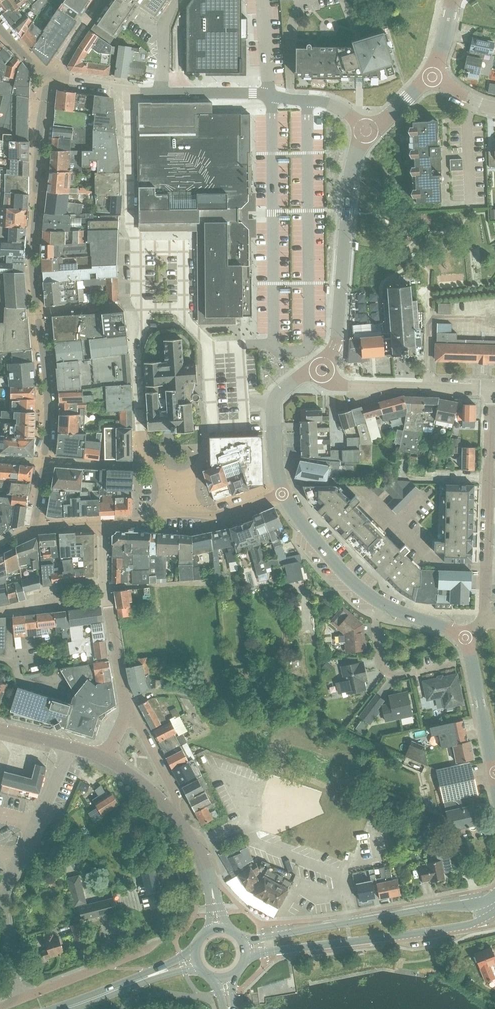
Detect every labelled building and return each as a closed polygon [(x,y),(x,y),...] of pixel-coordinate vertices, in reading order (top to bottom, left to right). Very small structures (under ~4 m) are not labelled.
[(3,14),(15,5),(14,4),(17,2),(16,0),(5,0),(0,3),(0,10),(3,14)] [(22,38),(32,22),(48,0),(16,0),(17,2),(14,4),(15,5),(3,14),(12,25),(22,38)] [(58,8),(77,21),(76,20),(80,14),(81,15),(92,0),(62,0),(61,1),(63,3),(58,8)] [(96,22),(116,36),(138,4),(157,18),(170,0),(112,0),(96,22)] [(186,7),(186,11),(186,12),(187,73),(206,73),(243,73),(243,71),(241,71),(241,61),(243,61),(243,59),(242,59),(242,39),(248,39),(248,27),(248,24),(248,19),(241,19),(241,0),(191,0),(186,7)] [(77,22),(77,21),(58,8),(58,9),(55,14),(52,18),(43,32),(32,49),(33,49),(42,54),(42,57),(47,60),(50,59),(76,21),(77,22)] [(22,38),(32,49),(43,32),(32,22),(22,38)] [(110,44),(116,36),(96,22),(90,30),(99,37),(110,44)] [(99,37),(90,30),(79,47),(68,66),(71,71),(87,73),(109,76),(112,55),(111,54),(112,46),(110,44),(99,37)] [(296,48),(296,75),(303,75),(303,79),(350,80),(350,76),(370,76),(370,80),(387,80),(387,76),(395,74),(385,42),(389,41),(386,33),(353,43),(356,53),(349,52),(350,51),(333,51),(333,52),(320,52),(320,51),(313,51),(313,48),(296,48)] [(115,47),(112,76),(114,76),(119,77),(122,77),(122,75),(127,75),(126,78),(141,80),(145,68),(142,68),(143,62),(146,63),(148,54),(140,47),(141,46),(132,38),(127,44),(121,39),(115,47)] [(467,57),(465,71),(467,71),(467,72),(469,72),(467,78),(478,80),(479,74),(482,60),(480,59),(481,54),(491,56),(494,42),(473,38),(470,51),(471,52),(470,57),(467,57)] [(4,81),(5,76),(7,65),(6,64),(14,55),(4,46),(0,50),(0,80),(4,81)] [(259,49),(249,49),(249,64),(259,65),(259,49)] [(4,81),(15,84),(20,60),(16,56),(8,64),(5,77),(5,76),(4,81)] [(13,94),(29,97),(30,86),(30,73),(29,70),(22,62),(20,60),(15,84),(13,94)] [(12,97),(13,94),(15,84),(4,81),(0,80),(0,94),(12,97)] [(57,90),(55,109),(75,112),(91,114),(93,95),(76,93),(65,91),(57,90)] [(4,124),(4,129),(3,133),(13,133),(13,140),(28,141),(29,97),(13,94),(12,97),(7,115),(0,114),(0,123),(4,124)] [(55,109),(54,125),(94,130),(117,132),(116,128),(114,103),(110,97),(93,95),(91,114),(75,112),(55,109)] [(152,103),(139,103),(139,116),(139,120),(139,122),(139,125),(139,127),(139,138),(140,187),(139,187),(139,210),(140,223),(169,223),(184,223),(205,223),(238,222),(238,208),(241,208),(249,201),(249,194),(249,164),(248,164),(248,153),(251,153),(250,115),(250,114),(246,114),(236,114),(234,114),(227,114),(223,114),(212,114),(212,107),(212,102),(151,103),(152,103)] [(416,203),(433,202),(437,204),(441,201),(440,176),(442,176),(440,146),(439,146),(438,121),(437,121),(433,119),(429,121),(412,122),(413,127),(410,127),(408,131),(410,136),(413,136),(414,149),(411,149),(409,154),(411,158),(414,158),(414,166),(411,167),(410,171),(412,176),(415,175),(416,189),(413,189),(411,194),(413,198),(416,198),(416,203)] [(94,130),(54,125),(52,137),(93,139),(94,130)] [(117,132),(94,130),(93,150),(106,150),(106,142),(118,140),(117,132)] [(29,161),(29,141),(28,141),(13,140),(13,133),(3,133),(3,135),(3,140),(0,140),(0,157),(29,161)] [(93,139),(52,137),(52,150),(82,150),(93,150),(93,139)] [(106,150),(93,150),(82,150),(82,161),(82,166),(83,166),(83,170),(98,170),(98,172),(121,172),(120,168),(121,168),(118,140),(106,142),(106,150)] [(69,172),(76,172),(82,172),(82,166),(82,161),(82,150),(52,150),(50,171),(69,172)] [(7,168),(7,173),(29,176),(29,161),(0,157),(0,167),(7,168)] [(463,158),(450,159),(451,170),(463,170),(463,158)] [(29,194),(29,176),(7,173),(7,168),(0,167),(0,192),(29,194)] [(50,171),(48,192),(79,193),(79,188),(70,188),(70,185),(75,185),(76,172),(69,172),(50,171)] [(121,172),(98,172),(95,172),(95,195),(95,212),(105,213),(121,213),(122,197),(121,195),(121,172)] [(28,209),(29,194),(0,192),(0,206),(28,209)] [(48,192),(45,213),(66,215),(67,214),(71,213),(82,213),(83,204),(69,202),(69,197),(71,197),(71,198),(79,199),(79,193),(48,192)] [(324,194),(313,194),(313,205),(324,205),(324,194)] [(26,228),(28,209),(0,206),(0,226),(26,228)] [(43,231),(71,230),(71,213),(67,214),(66,215),(45,213),(43,231)] [(71,230),(85,230),(88,230),(88,221),(119,220),(119,215),(94,215),(94,213),(83,213),(83,214),(82,214),(82,213),(71,213),(71,230)] [(88,230),(118,229),(119,220),(88,221),(88,230)] [(238,222),(205,223),(205,224),(205,236),(205,239),(205,250),(205,253),(205,265),(205,267),(205,279),(205,280),(205,282),(206,293),(206,296),(206,308),(206,310),(206,317),(212,317),(215,317),(227,317),(243,317),(243,315),(252,315),(252,304),(252,276),(250,276),(250,266),(250,265),(250,262),(250,257),(249,251),(249,246),(249,234),(249,229),(242,222),(238,222)] [(26,241),(27,228),(26,228),(0,226),(0,240),(26,241)] [(43,244),(42,258),(92,255),(93,266),(117,265),(118,229),(88,230),(85,230),(85,242),(43,244)] [(43,231),(43,244),(85,242),(85,230),(71,230),(43,231)] [(25,256),(26,241),(0,240),(0,255),(25,256)] [(24,273),(25,256),(0,255),(0,273),(4,273),(24,273)] [(42,258),(43,272),(117,267),(117,265),(93,266),(92,255),(42,258)] [(43,272),(44,282),(77,280),(91,279),(105,278),(117,277),(117,267),(43,272)] [(26,308),(27,308),(26,288),(24,273),(4,273),(0,273),(0,307),(26,308)] [(117,277),(105,278),(106,302),(118,301),(117,277)] [(77,280),(44,282),(46,306),(79,304),(77,280)] [(350,338),(348,362),(368,361),(367,357),(372,357),(375,356),(387,355),(387,357),(393,357),(393,358),(394,358),(394,357),(401,356),(401,357),(402,357),(402,356),(407,356),(407,357),(409,357),(408,355),(415,355),(415,356),(416,356),(416,355),(417,354),(416,347),(416,340),(415,330),(420,329),(417,300),(412,300),(411,285),(391,287),(385,287),(386,288),(381,289),(384,323),(353,325),(354,338),(350,338)] [(27,317),(26,311),(26,308),(0,307),(0,320),(4,320),(4,316),(27,317)] [(82,339),(89,339),(127,335),(124,311),(102,313),(52,316),(55,342),(82,339)] [(32,349),(32,348),(31,349),(28,317),(27,317),(4,316),(4,320),(0,320),(0,352),(32,349)] [(457,339),(457,333),(451,333),(452,323),(437,323),(437,344),(436,344),(436,360),(479,361),(479,363),(486,363),(486,361),(494,362),(494,340),(457,339)] [(115,355),(129,353),(127,335),(89,339),(92,359),(115,355)] [(57,363),(85,360),(82,339),(55,342),(57,363)] [(195,394),(194,394),(193,392),(196,382),(198,382),(197,364),(184,365),(182,339),(164,340),(166,361),(161,362),(145,363),(147,386),(152,386),(153,392),(146,392),(148,412),(147,412),(148,430),(171,429),(171,431),(176,430),(176,432),(194,431),(192,403),(191,403),(191,401),(193,400),(194,401),(195,401),(196,401),(197,401),(198,401),(199,401),(199,400),(200,399),(200,398),(200,397),(200,396),(199,395),(198,394),(197,394),(196,394),(195,394)] [(7,364),(33,361),(32,349),(0,352),(0,364),(7,364)] [(107,411),(120,410),(132,409),(132,384),(129,353),(115,355),(92,359),(85,360),(57,363),(58,368),(57,368),(58,387),(59,390),(81,389),(106,385),(106,391),(106,392),(107,401),(107,411)] [(35,386),(33,361),(7,364),(9,384),(6,384),(6,383),(2,378),(0,378),(0,386),(35,386)] [(94,401),(107,401),(106,392),(106,391),(106,385),(81,389),(59,390),(59,399),(59,403),(87,402),(94,401)] [(5,400),(9,400),(36,399),(35,386),(0,386),(0,398),(5,399),(5,400)] [(403,396),(360,407),(364,419),(370,441),(372,440),(381,438),(375,418),(382,416),(383,423),(406,417),(407,408),(404,397),(403,396)] [(406,417),(405,421),(399,449),(417,454),(420,430),(423,430),(423,427),(423,421),(424,397),(404,397),(407,408),(406,417)] [(423,421),(423,427),(423,429),(433,429),(435,420),(439,399),(439,398),(424,397),(423,421)] [(2,411),(36,411),(36,399),(9,400),(5,400),(6,407),(0,407),(0,411),(2,411)] [(458,403),(439,399),(435,420),(453,423),(458,403)] [(87,407),(87,402),(59,403),(60,415),(59,433),(84,433),(85,421),(87,422),(87,415),(85,414),(85,408),(87,407)] [(458,413),(457,419),(463,420),(462,427),(475,427),(475,422),(475,415),(476,404),(463,404),(463,413),(458,413)] [(355,422),(364,419),(360,407),(352,410),(355,422)] [(120,410),(121,427),(133,427),(132,409),(120,410)] [(306,410),(306,421),(316,421),(329,420),(329,416),(322,417),(322,410),(306,410)] [(356,424),(355,422),(352,410),(338,413),(342,428),(356,424)] [(35,435),(36,411),(2,411),(2,417),(17,418),(17,423),(5,422),(5,432),(0,431),(0,434),(35,435)] [(355,422),(356,424),(360,437),(360,443),(360,449),(359,463),(372,463),(373,443),(372,440),(370,441),(364,419),(355,422)] [(300,421),(301,433),(317,432),(330,432),(330,427),(317,427),(316,421),(306,421),(300,421)] [(133,427),(121,427),(104,428),(105,459),(117,459),(117,460),(133,460),(133,427)] [(96,440),(86,440),(84,458),(100,460),(102,433),(97,432),(96,440)] [(317,444),(324,444),(330,443),(330,440),(317,440),(317,432),(301,433),(301,445),(317,444)] [(87,433),(84,433),(59,433),(56,455),(84,458),(86,440),(87,433)] [(34,457),(35,435),(0,434),(0,453),(34,457)] [(212,464),(212,468),(222,464),(227,478),(232,495),(249,490),(258,486),(264,485),(263,453),(262,435),(239,436),(210,437),(210,465),(212,464)] [(329,460),(330,461),(331,461),(336,462),(336,450),(330,450),(331,456),(321,457),(321,455),(319,456),(318,449),(324,449),(324,444),(317,444),(301,445),(302,457),(329,460)] [(457,447),(457,453),(462,453),(462,470),(474,470),(474,468),(475,468),(476,463),(474,463),(475,447),(457,447)] [(359,463),(360,449),(347,449),(342,449),(343,462),(359,463)] [(419,468),(416,468),(417,457),(410,456),(408,474),(425,476),(425,468),(424,468),(424,466),(419,465),(419,468)] [(340,462),(336,462),(331,461),(330,461),(329,460),(302,457),(295,478),(314,482),(326,483),(329,468),(339,470),(340,462)] [(31,481),(33,467),(21,465),(0,463),(0,479),(31,481)] [(227,478),(222,464),(212,468),(203,471),(210,490),(211,490),(214,501),(232,495),(227,478)] [(66,517),(66,498),(67,489),(81,490),(89,490),(90,490),(93,491),(94,482),(100,483),(100,469),(99,469),(99,470),(61,467),(55,466),(54,471),(53,476),(52,477),(52,478),(51,479),(50,480),(50,481),(49,482),(49,483),(49,484),(49,485),(49,486),(49,487),(51,490),(46,516),(56,518),(64,517),(66,517)] [(107,469),(100,469),(100,483),(100,486),(99,495),(103,495),(116,496),(116,498),(125,498),(125,497),(132,497),(132,490),(134,471),(107,470),(107,469)] [(7,488),(6,494),(27,495),(28,495),(31,481),(0,479),(0,487),(7,488)] [(396,514),(420,490),(411,481),(394,480),(385,489),(394,498),(387,505),(396,514)] [(474,485),(446,484),(444,541),(434,541),(434,552),(444,552),(444,562),(472,562),(472,561),(473,532),(474,485)] [(384,533),(355,505),(360,500),(355,495),(350,500),(336,485),(303,485),(308,501),(314,506),(313,506),(326,518),(325,519),(336,530),(337,530),(345,537),(349,542),(362,555),(384,533)] [(87,515),(88,515),(88,498),(81,498),(81,490),(67,489),(66,498),(66,517),(87,515)] [(88,515),(100,515),(100,502),(100,499),(92,499),(90,490),(89,490),(81,490),(81,498),(88,498),(88,515)] [(6,504),(6,505),(9,505),(26,506),(27,495),(6,494),(6,495),(0,494),(0,503),(6,504)] [(100,515),(115,514),(116,498),(116,496),(103,495),(103,502),(100,502),(100,515)] [(116,498),(115,514),(132,513),(132,497),(125,497),(125,498),(116,498)] [(11,528),(12,516),(9,517),(9,505),(6,505),(6,504),(0,503),(0,534),(11,528)] [(12,516),(11,528),(24,525),(27,506),(26,506),(9,505),(9,517),(12,516)] [(261,512),(271,539),(275,548),(281,565),(284,564),(298,561),(301,561),(300,555),(287,557),(282,546),(280,539),(277,540),(273,530),(282,526),(274,507),(261,512)] [(258,538),(260,542),(264,541),(261,533),(265,532),(268,540),(271,539),(261,512),(252,516),(253,519),(257,535),(257,538),(258,538)] [(231,528),(230,528),(232,541),(234,541),(236,554),(246,552),(244,546),(251,544),(252,548),(254,547),(258,563),(255,564),(258,575),(267,573),(260,546),(261,545),(260,542),(258,538),(257,538),(257,535),(253,519),(238,524),(236,524),(231,526),(231,528)] [(216,531),(211,532),(213,550),(214,560),(215,576),(220,576),(219,562),(219,560),(218,549),(224,547),(229,546),(230,552),(228,554),(229,559),(230,560),(232,561),(237,560),(236,554),(235,545),(234,541),(232,541),(230,528),(220,530),(216,531)] [(92,531),(76,532),(78,544),(83,543),(84,566),(87,579),(97,578),(97,536),(96,536),(96,535),(93,532),(92,532),(92,531)] [(128,547),(128,532),(116,531),(112,535),(113,556),(113,583),(128,582),(128,580),(129,565),(128,565),(128,547)] [(59,533),(61,560),(63,560),(73,559),(77,580),(87,579),(84,566),(83,543),(78,544),(76,532),(59,533)] [(149,583),(149,569),(134,570),(134,556),(132,556),(132,554),(150,554),(151,532),(128,532),(128,547),(128,565),(129,565),(128,580),(132,580),(133,584),(149,583)] [(150,560),(149,576),(156,575),(156,583),(166,583),(165,561),(165,557),(163,557),(163,547),(165,547),(166,534),(151,532),(150,554),(150,560)] [(197,555),(196,554),(213,550),(211,532),(192,536),(191,546),(194,580),(201,579),(199,567),(198,562),(200,560),(199,557),(197,555)] [(55,572),(54,568),(53,557),(58,556),(56,533),(39,534),(40,546),(41,557),(43,586),(53,584),(51,573),(55,572)] [(384,533),(362,555),(363,556),(363,555),(375,568),(386,579),(399,591),(415,600),(418,586),(421,586),(421,570),(405,554),(410,549),(405,544),(400,549),(384,533)] [(165,557),(165,561),(169,561),(169,554),(179,553),(178,535),(166,534),(165,547),(163,547),(163,557),(165,557)] [(178,535),(179,553),(180,573),(179,573),(179,581),(194,580),(191,546),(192,536),(178,535)] [(37,537),(16,547),(20,568),(21,568),(21,569),(28,567),(28,570),(40,568),(37,537)] [(16,547),(0,554),(0,606),(11,604),(11,603),(7,585),(7,584),(7,578),(7,573),(12,571),(20,568),(16,547)] [(64,566),(54,568),(55,572),(51,573),(53,584),(77,580),(73,559),(63,560),(64,566)] [(298,561),(284,564),(287,576),(285,577),(287,583),(311,577),(310,573),(298,561)] [(452,609),(452,603),(468,603),(468,589),(471,590),(471,571),(439,570),(439,571),(437,571),(437,570),(421,570),(421,586),(418,586),(415,600),(427,602),(435,602),(435,608),(452,609)] [(22,580),(25,592),(41,587),(40,575),(22,580)] [(27,599),(25,592),(22,580),(15,582),(19,601),(27,599)] [(15,582),(7,584),(7,585),(11,603),(19,601),(15,582)] [(130,589),(115,591),(118,617),(131,616),(130,609),(133,609),(130,589)] [(69,615),(70,625),(70,626),(102,622),(100,608),(69,611),(69,615)] [(346,643),(347,652),(364,650),(364,649),(366,648),(366,641),(364,641),(362,624),(350,614),(343,608),(332,622),(338,627),(345,633),(345,634),(340,634),(339,636),(339,642),(341,644),(346,643)] [(66,611),(54,612),(56,626),(58,638),(72,636),(70,626),(70,625),(69,615),(67,615),(66,611)] [(54,612),(37,614),(38,628),(42,628),(42,634),(48,633),(48,627),(56,626),(54,612)] [(37,614),(26,615),(27,629),(36,628),(37,635),(42,635),(42,634),(42,628),(38,628),(37,614)] [(26,615),(12,616),(16,648),(19,648),(19,646),(22,646),(21,636),(22,636),(28,635),(27,629),(26,615)] [(102,622),(70,626),(72,636),(72,641),(90,638),(90,642),(93,641),(105,640),(102,622)] [(90,642),(90,638),(72,641),(69,642),(70,653),(87,651),(87,656),(95,655),(96,658),(108,657),(105,640),(90,642)] [(132,667),(126,668),(129,682),(135,696),(152,688),(149,674),(147,659),(147,657),(131,661),(132,667)] [(99,715),(116,704),(113,680),(109,659),(93,662),(93,663),(60,668),(75,694),(73,697),(71,703),(69,714),(68,715),(65,727),(93,736),(99,715)] [(362,674),(366,674),(363,662),(342,667),(345,681),(337,683),(339,693),(347,691),(348,694),(366,690),(362,674)] [(423,681),(427,697),(442,694),(445,707),(463,703),(457,674),(423,681)] [(68,715),(71,703),(18,687),(10,710),(65,727),(68,715)] [(382,706),(385,720),(413,715),(408,692),(389,696),(391,704),(382,706)] [(377,709),(384,700),(377,695),(360,716),(370,724),(380,711),(377,709)] [(139,705),(152,728),(166,720),(158,706),(160,705),(155,697),(153,698),(139,705)] [(174,717),(179,714),(180,714),(176,708),(170,711),(174,717)] [(171,722),(154,730),(157,735),(156,737),(157,740),(160,740),(160,742),(175,734),(176,736),(183,733),(188,731),(179,714),(174,717),(170,718),(171,722)] [(470,741),(468,741),(463,720),(430,727),(432,735),(438,733),(442,748),(447,747),(450,762),(456,761),(457,762),(474,758),(470,741)] [(172,769),(173,769),(190,760),(193,759),(195,757),(183,733),(176,736),(175,734),(160,742),(159,742),(166,757),(165,757),(172,769)] [(410,744),(406,756),(428,766),(426,751),(410,744)] [(428,766),(406,756),(403,765),(422,773),(426,765),(429,766),(428,766)] [(198,774),(199,776),(201,774),(193,759),(190,760),(173,769),(180,784),(198,774)] [(478,824),(483,823),(480,809),(476,810),(475,804),(474,804),(472,795),(477,794),(470,762),(437,769),(451,830),(467,826),(467,827),(469,827),(470,828),(472,829),(473,830),(475,830),(476,829),(477,828),(478,827),(478,824)] [(39,793),(47,767),(37,764),(33,779),(6,772),(0,792),(34,801),(39,793)] [(182,788),(188,800),(209,789),(201,774),(199,776),(200,778),(182,788)] [(93,799),(103,814),(118,804),(111,793),(108,795),(101,785),(95,790),(99,795),(93,799)] [(188,800),(195,812),(215,801),(209,789),(188,800)] [(215,801),(195,812),(201,825),(219,815),(216,809),(210,813),(208,810),(217,805),(215,801)] [(225,850),(233,869),(249,862),(242,844),(225,850)] [(449,850),(436,852),(438,861),(427,863),(427,864),(420,865),(423,881),(430,880),(431,881),(445,879),(444,873),(453,871),(449,850)] [(247,890),(254,894),(268,868),(270,865),(270,864),(262,861),(259,868),(256,864),(238,875),(247,890)] [(268,868),(254,894),(248,904),(273,917),(280,906),(289,889),(279,884),(283,877),(268,868)] [(390,869),(385,870),(390,896),(401,894),(397,878),(392,879),(390,869)] [(382,882),(377,883),(377,885),(379,898),(390,896),(385,870),(380,871),(382,882)] [(147,894),(148,894),(149,897),(148,897),(151,909),(163,906),(160,894),(159,894),(159,891),(160,891),(155,871),(139,875),(141,882),(144,881),(147,894)] [(377,885),(377,883),(376,877),(375,878),(375,874),(370,875),(371,881),(356,883),(360,901),(361,900),(362,902),(368,901),(367,899),(374,898),(372,886),(377,885)] [(81,915),(79,906),(87,905),(79,875),(67,878),(78,916),(81,915)] [(114,898),(87,905),(79,906),(81,915),(82,921),(117,912),(114,898)] [(79,923),(71,925),(76,941),(84,938),(79,923)] [(45,942),(47,949),(42,950),(45,960),(57,956),(57,954),(63,952),(59,937),(54,939),(53,935),(44,937),(46,941),(45,942)] [(491,948),(475,954),(485,982),(494,978),(494,974),(494,971),(494,958),(491,948)]
